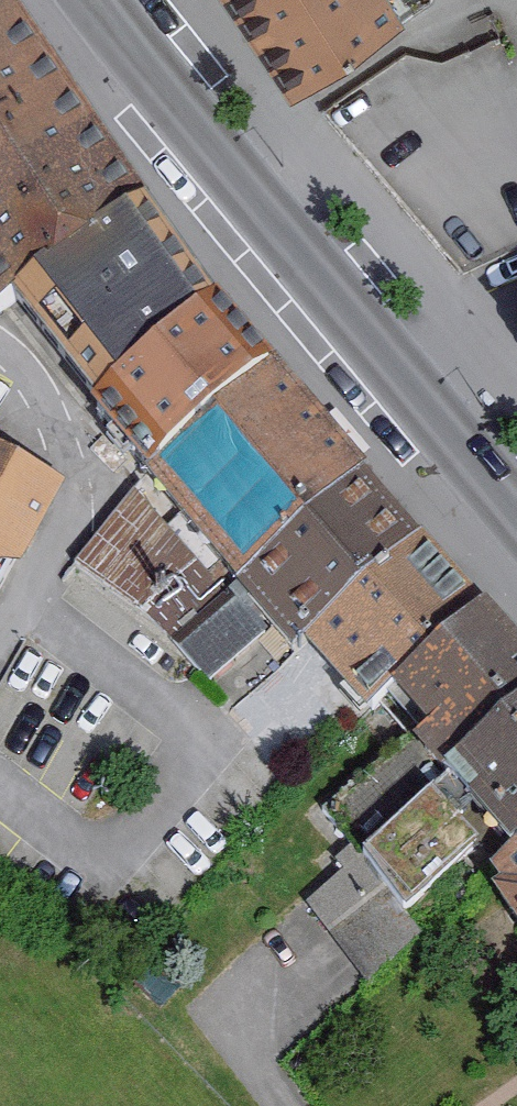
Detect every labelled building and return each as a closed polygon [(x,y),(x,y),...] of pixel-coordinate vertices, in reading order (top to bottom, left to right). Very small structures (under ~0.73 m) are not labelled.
[(296,92),(431,0),(233,0),(296,92)] [(0,3),(0,321),(12,312),(149,219),(0,3)] [(149,219),(12,312),(93,417),(218,314),(149,219)] [(218,314),(93,417),(153,493),(280,385),(218,314)] [(280,385),(153,493),(238,592),(366,486),(280,385)] [(0,464),(0,596),(56,494),(0,464)] [(366,486),(238,592),(294,658),(305,651),(420,551),(366,486)] [(181,647),(238,597),(142,490),(86,540),(181,647)] [(420,551),(305,651),(368,724),(393,703),(483,622),(420,551)] [(393,703),(430,743),(414,757),(445,791),(516,733),(516,659),(483,622),(393,703)] [(445,791),(360,860),(409,919),(495,849),(506,863),(516,855),(516,733),(445,791)] [(506,863),(483,879),(516,927),(516,855),(506,863)]
